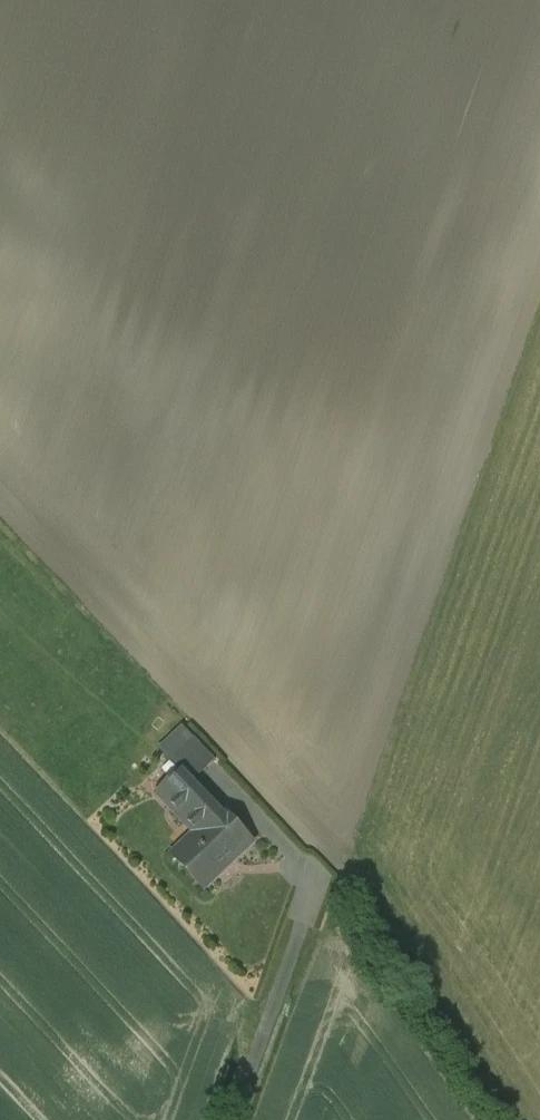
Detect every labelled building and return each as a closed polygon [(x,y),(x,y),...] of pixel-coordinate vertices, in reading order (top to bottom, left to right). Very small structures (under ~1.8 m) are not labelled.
[(219,746),(188,714),(166,734),(186,755),(163,776),(200,816),(177,838),(211,874),(264,825),(204,760),(219,746)]
